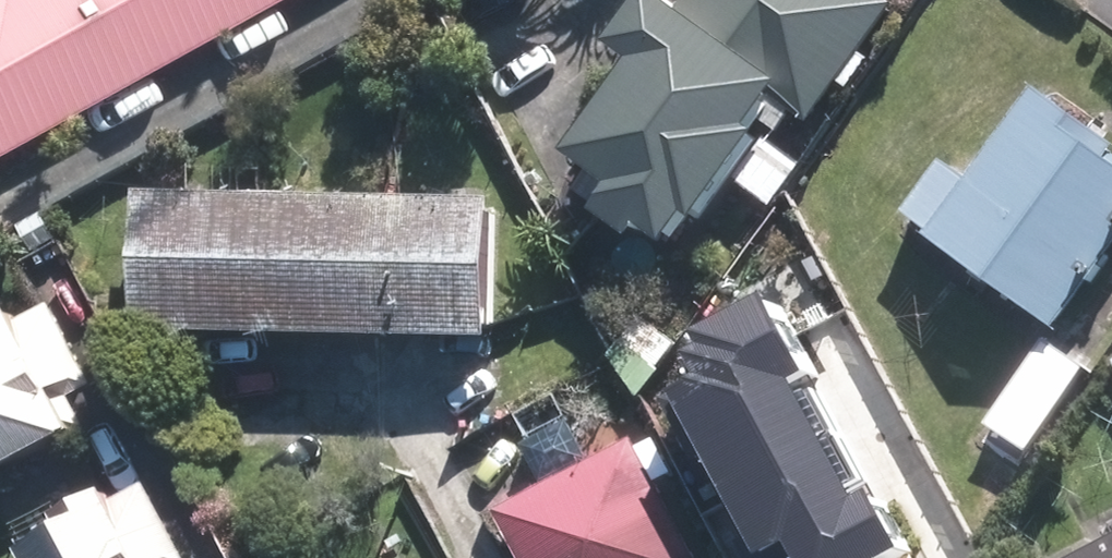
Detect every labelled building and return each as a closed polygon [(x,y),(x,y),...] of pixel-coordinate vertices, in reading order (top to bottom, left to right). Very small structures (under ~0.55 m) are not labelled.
[(259,0),(0,0),(0,144),(259,0)] [(576,156),(622,191),(605,213),(643,241),(653,229),(677,247),(698,217),(706,223),(770,136),(762,131),(790,94),(826,121),(911,8),(901,0),(702,0),(693,13),(674,0),(652,0),(618,46),(642,64),(576,156)] [(1035,87),(967,178),(944,161),(907,212),(930,229),(925,235),(1055,331),(1111,254),(1111,145),(1035,87)] [(504,200),(150,194),(147,333),(501,339),(504,200)] [(722,368),(674,392),(724,487),(840,427),(810,368),(824,360),(789,292),(705,335),(722,368)] [(89,427),(72,396),(96,383),(52,302),(14,321),(8,309),(0,313),(0,474),(89,427)] [(1057,337),(982,447),(1001,461),(983,488),(1007,503),(1099,366),(1057,337)] [(760,557),(882,557),(918,540),(883,473),(869,481),(840,427),(724,487),(760,557)] [(497,510),(522,557),(700,557),(637,436),(497,510)] [(16,553),(19,557),(187,557),(146,483),(109,501),(103,490),(51,516),(58,531),(16,553)] [(1077,557),(1111,557),(1111,540),(1077,557)] [(905,557),(927,557),(922,549),(905,557)]
